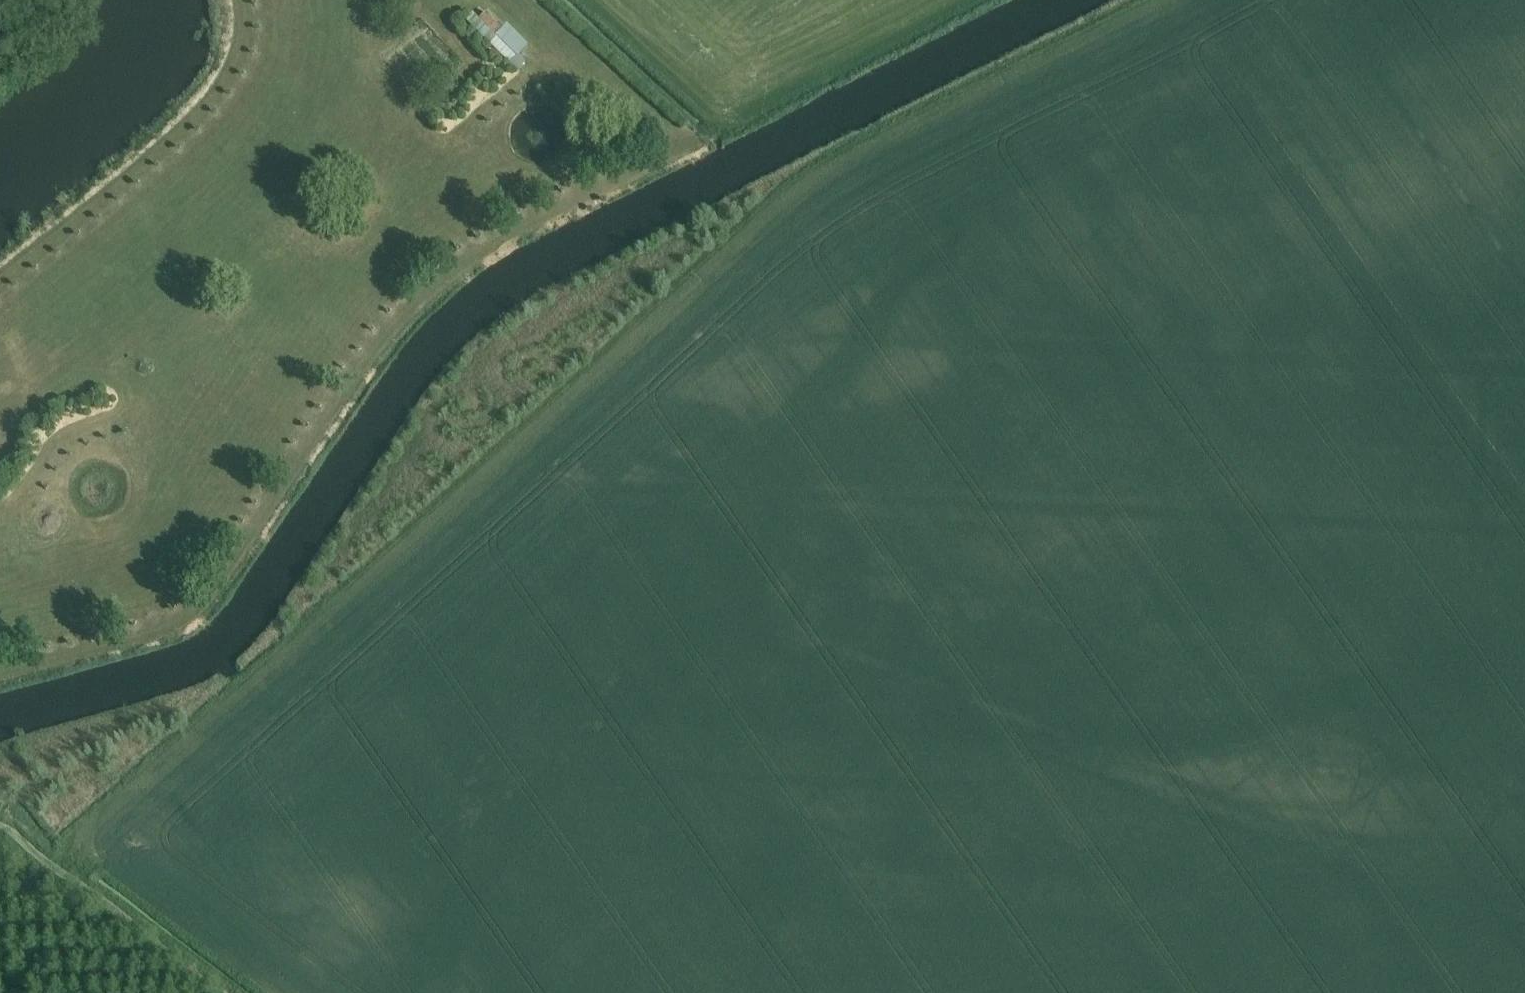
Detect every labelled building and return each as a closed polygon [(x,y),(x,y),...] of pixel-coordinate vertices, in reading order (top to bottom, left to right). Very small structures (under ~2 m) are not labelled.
[(485,13),(479,19),(497,37),(504,31),(485,13)] [(504,31),(497,37),(518,57),(528,48),(508,27),(504,31)]
